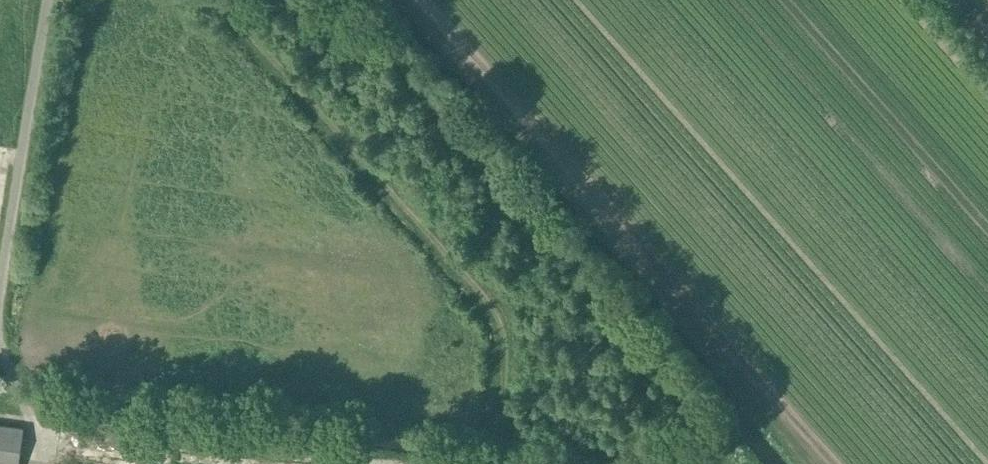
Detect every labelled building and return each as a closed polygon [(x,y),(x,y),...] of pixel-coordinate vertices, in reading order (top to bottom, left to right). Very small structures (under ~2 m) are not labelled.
[(22,428),(0,424),(0,463),(17,463),(22,428)]
